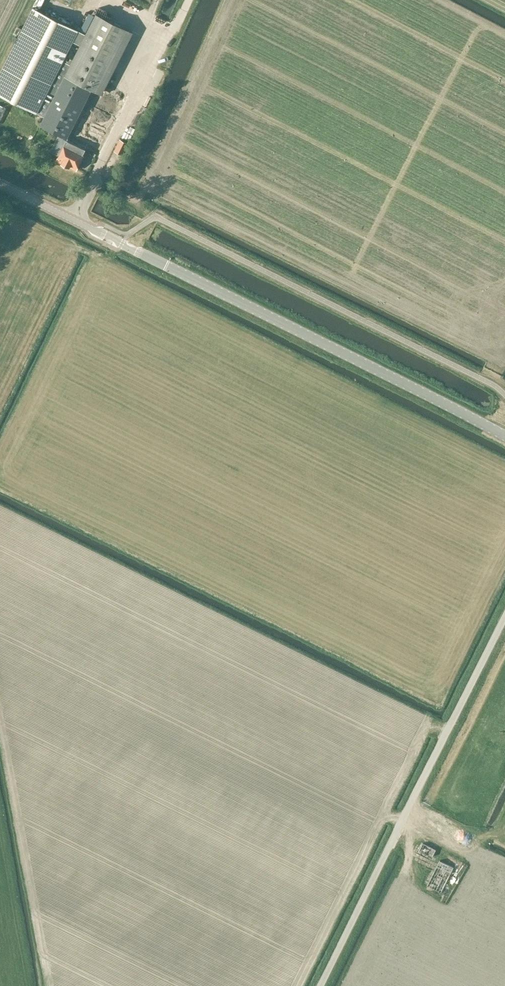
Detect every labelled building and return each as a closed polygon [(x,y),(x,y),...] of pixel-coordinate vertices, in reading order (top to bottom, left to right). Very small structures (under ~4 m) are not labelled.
[(68,139),(69,137),(94,89),(100,92),(133,32),(96,13),(86,34),(33,7),(0,73),(0,94),(44,116),(40,125),(68,139)] [(94,89),(69,137),(98,152),(123,104),(100,92),(94,89)] [(68,139),(57,160),(76,170),(84,154),(83,154),(86,148),(68,139)] [(120,139),(114,150),(122,154),(128,143),(120,139)] [(423,842),(419,850),(432,856),(435,848),(423,842)] [(440,860),(427,885),(441,892),(444,894),(441,900),(446,903),(468,865),(464,863),(460,870),(454,867),(440,860)]
